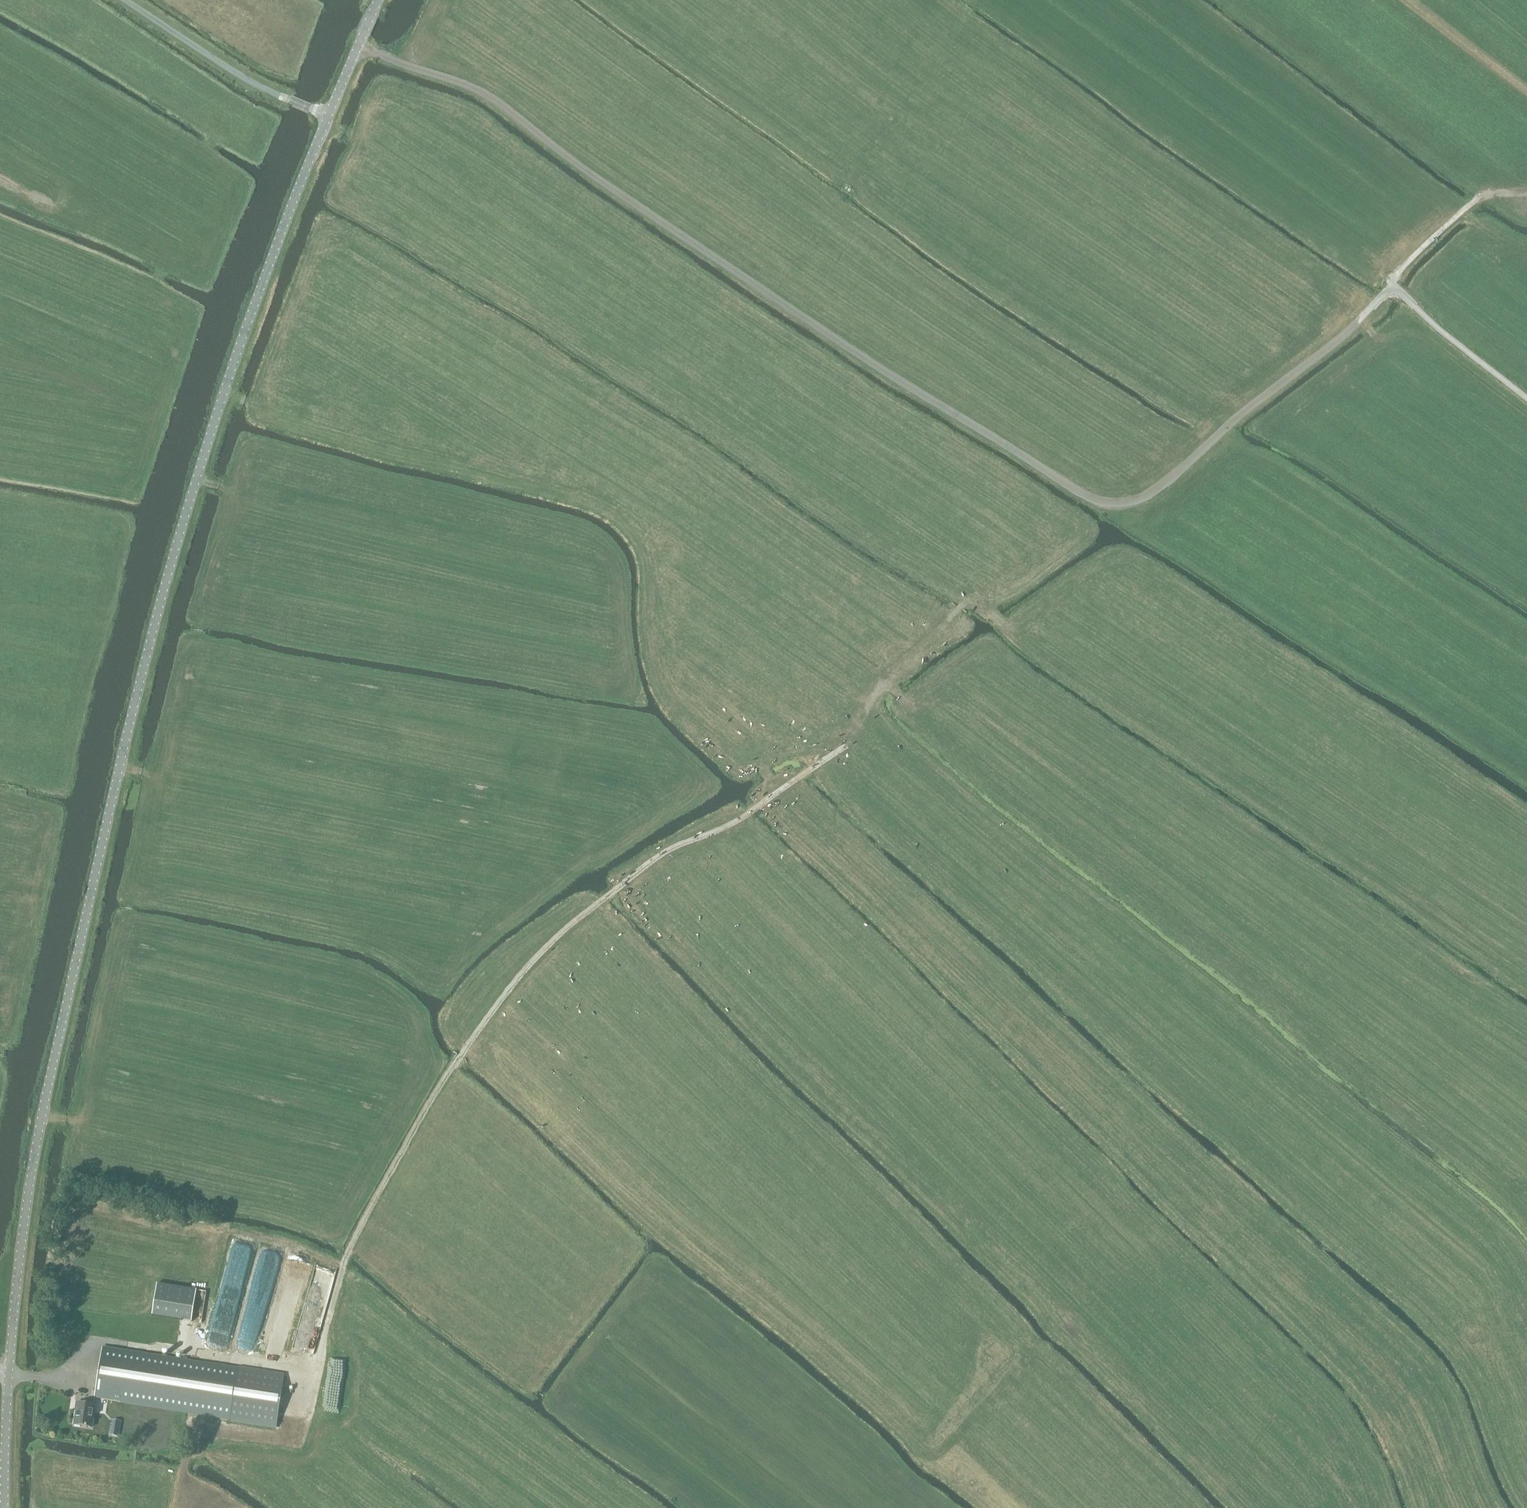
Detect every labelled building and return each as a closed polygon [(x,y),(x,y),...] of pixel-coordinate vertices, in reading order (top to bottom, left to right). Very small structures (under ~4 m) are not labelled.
[(293,1255),(283,1284),(298,1289),(307,1260),(293,1255)] [(146,1314),(195,1322),(200,1291),(151,1283),(146,1314)] [(277,1302),(273,1313),(292,1320),(294,1315),(290,1313),(292,1307),(277,1302)] [(308,1339),(318,1340),(321,1323),(311,1322),(311,1325),(315,1326),(314,1334),(309,1334),(308,1339)] [(239,1369),(238,1369),(102,1348),(94,1398),(231,1419),(230,1420),(276,1427),(284,1376),(239,1369)] [(74,1425),(91,1427),(94,1405),(78,1403),(74,1425)]
